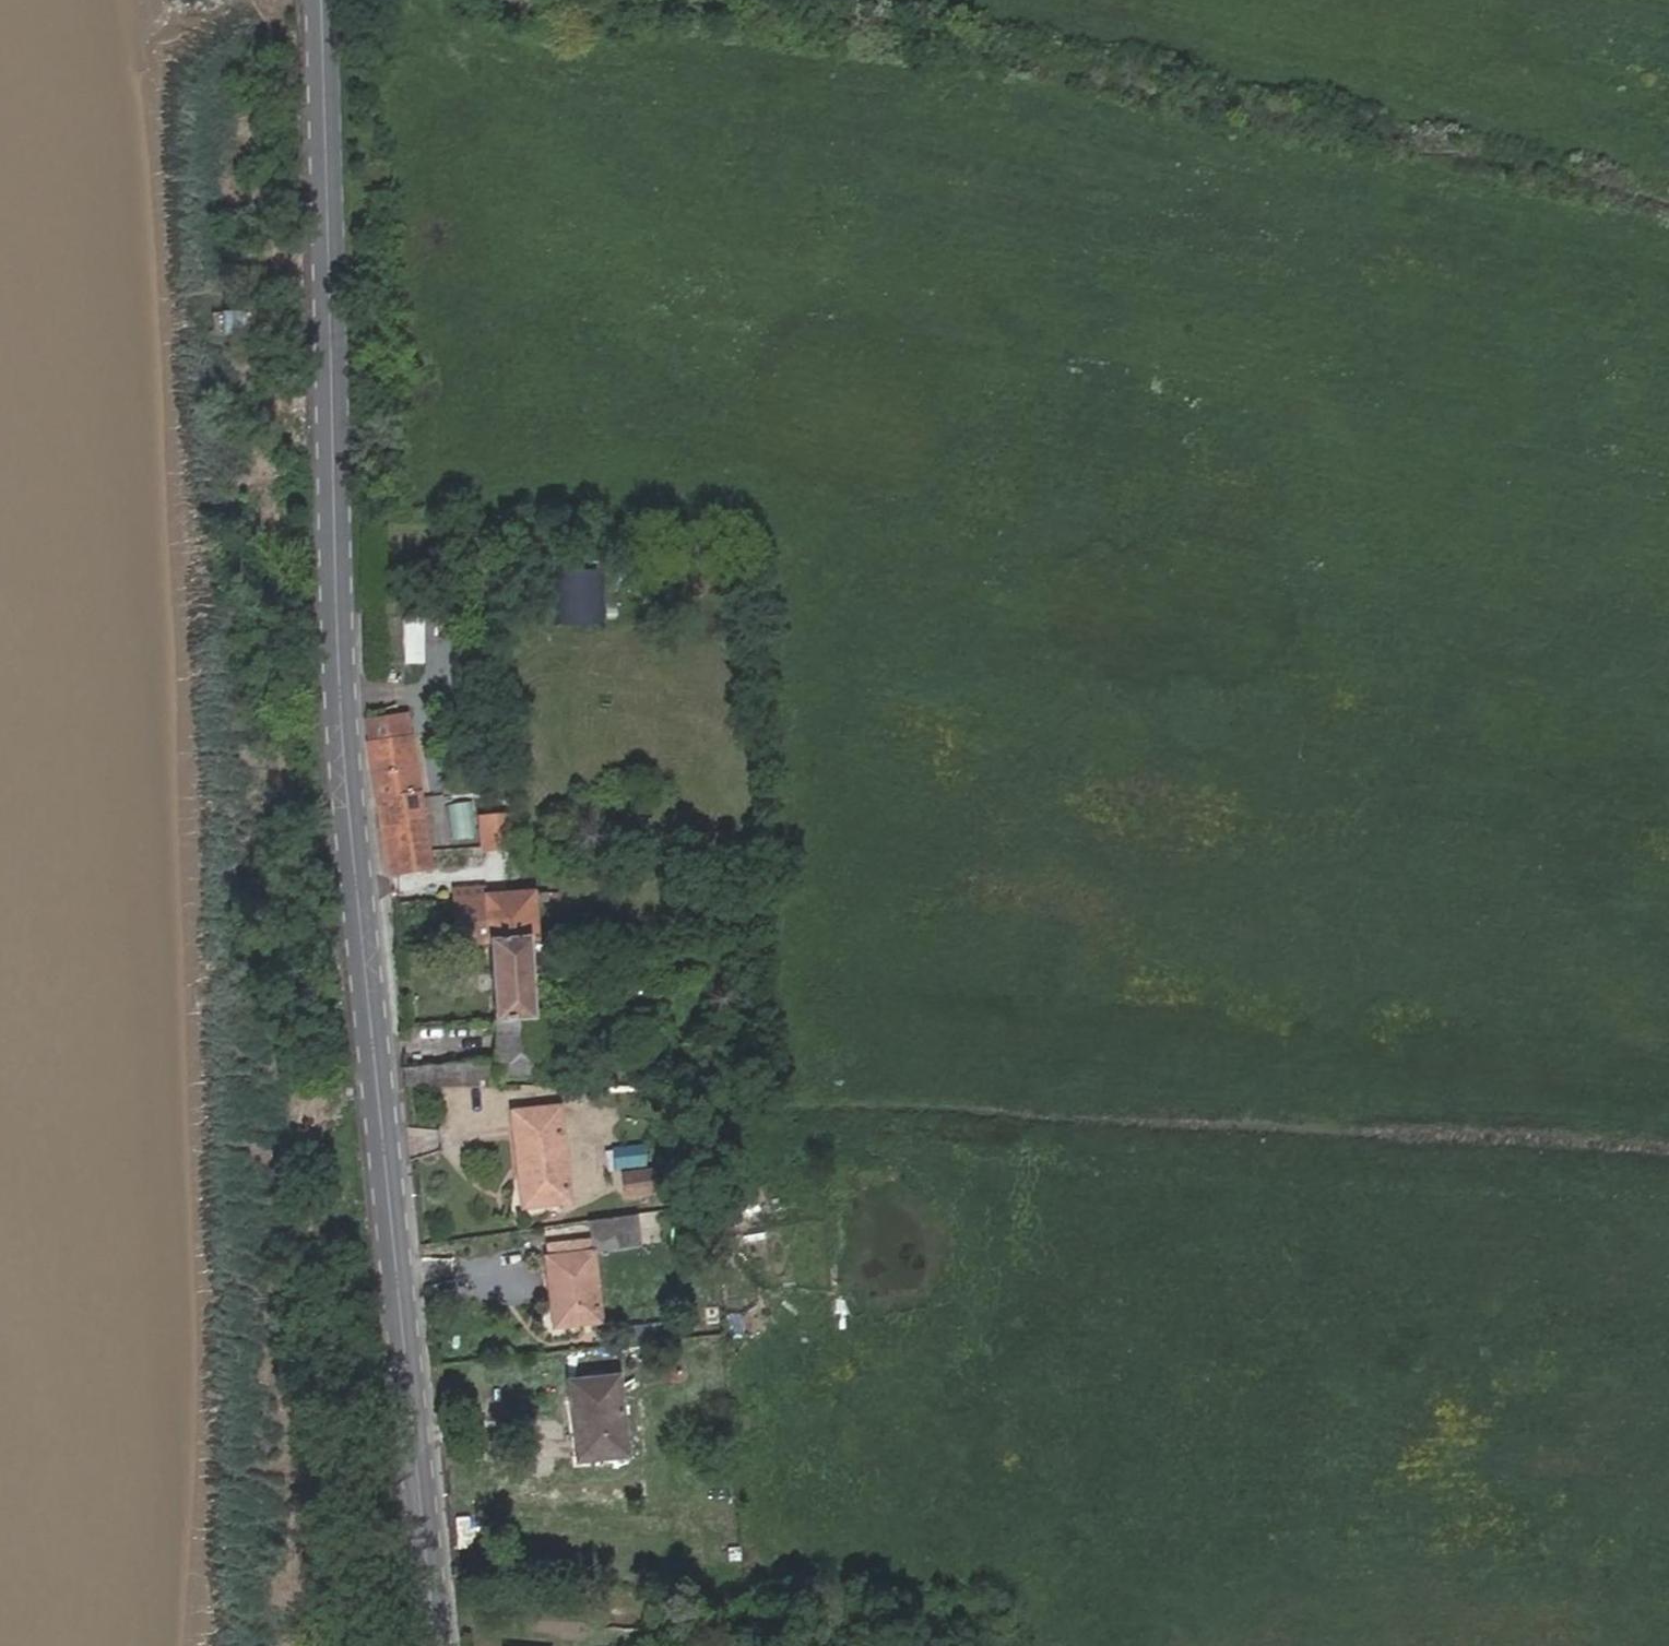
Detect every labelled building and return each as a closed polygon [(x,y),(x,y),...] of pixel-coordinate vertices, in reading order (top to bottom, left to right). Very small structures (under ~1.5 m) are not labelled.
[(604,571),(557,571),(556,624),(603,624),(604,571)] [(400,664),(422,664),(422,620),(400,620),(400,664)] [(368,720),(376,802),(390,877),(431,868),(407,715),(368,720)] [(468,801),(441,806),(449,842),(476,836),(468,801)] [(508,813),(483,816),(486,845),(510,843),(508,813)] [(485,897),(485,888),(456,889),(456,899),(485,897)] [(527,941),(532,940),(529,895),(485,897),(456,899),(457,920),(471,919),(472,944),(490,943),(527,941)] [(471,919),(457,920),(459,945),(472,944),(471,919)] [(407,1086),(501,1087),(501,1075),(544,1071),(541,1015),(532,1016),(527,941),(490,943),(497,1046),(403,1054),(407,1086)] [(560,1102),(509,1111),(522,1210),(572,1203),(560,1102)] [(655,1168),(620,1174),(624,1198),(658,1192),(655,1168)] [(593,1241),(543,1246),(553,1328),(603,1323),(593,1241)] [(615,1347),(579,1351),(582,1381),(619,1375),(615,1347)] [(619,1375),(582,1381),(567,1383),(575,1463),(628,1456),(619,1375)]
